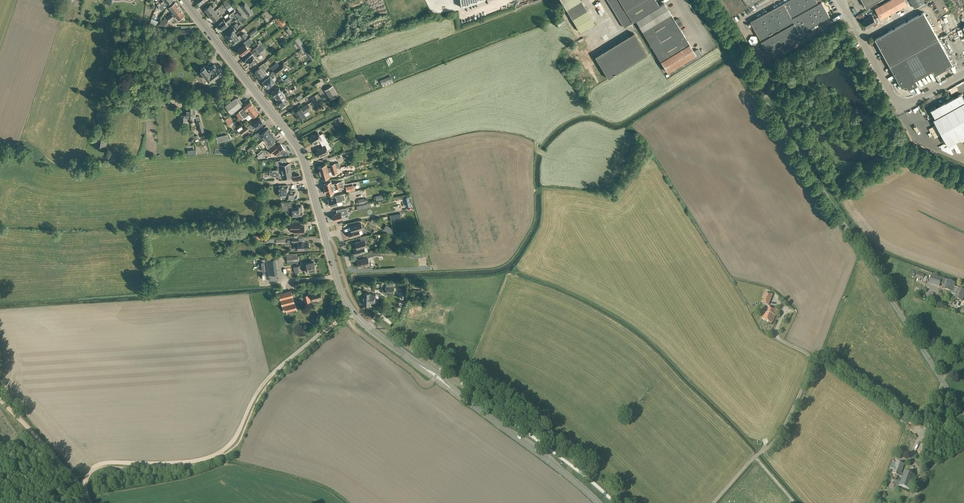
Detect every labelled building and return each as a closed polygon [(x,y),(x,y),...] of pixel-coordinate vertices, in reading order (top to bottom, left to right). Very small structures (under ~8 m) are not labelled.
[(581,0),(566,9),(572,19),(587,10),(581,0)] [(609,2),(624,27),(636,20),(667,72),(683,62),(684,66),(696,59),(701,56),(701,54),(698,49),(697,49),(694,51),(683,33),(679,26),(682,25),(682,23),(679,19),(678,18),(675,20),(664,3),(659,6),(656,0),(608,0),(609,2)] [(757,0),(722,0),(731,16),(757,0)] [(751,21),(762,42),(767,51),(771,50),(775,58),(805,41),(800,33),(830,17),(822,2),(824,1),(824,0),(789,0),(751,21)] [(891,13),(908,4),(905,0),(890,0),(875,8),(881,19),(891,13)] [(915,8),(925,2),(923,0),(910,0),(915,8)] [(169,18),(173,15),(174,14),(181,9),(175,2),(169,7),(173,13),(172,14),(171,13),(167,16),(169,18)] [(251,8),(245,2),(241,5),(247,14),(252,10),(251,8)] [(210,15),(215,10),(213,8),(215,7),(213,4),(211,6),(210,5),(205,9),(210,15)] [(174,14),(178,19),(185,14),(181,9),(174,14)] [(213,20),(214,20),(219,16),(219,15),(221,14),(219,11),(216,12),(215,10),(210,15),(210,16),(210,17),(213,20)] [(574,18),(581,32),(597,24),(590,10),(584,12),(585,13),(574,18)] [(924,12),(875,38),(880,47),(879,48),(882,52),(888,63),(937,36),(924,12)] [(175,17),(173,15),(169,18),(165,26),(173,26),(177,26),(177,23),(173,23),(171,21),(175,17)] [(227,23),(232,19),(229,15),(224,20),(223,19),(217,24),(219,26),(219,27),(220,29),(221,29),(222,30),(228,25),(227,23)] [(874,19),(873,15),(864,20),(864,21),(864,22),(863,22),(863,23),(864,24),(865,24),(866,24),(868,27),(877,23),(877,22),(879,21),(877,17),(874,19)] [(281,26),(285,23),(279,16),(276,19),(281,26)] [(559,26),(566,22),(562,16),(555,20),(559,26)] [(229,39),(236,34),(234,32),(236,30),(236,29),(240,26),(236,22),(232,26),(233,27),(232,28),(232,29),(226,34),(228,36),(227,37),(229,39)] [(251,36),(258,31),(256,28),(249,33),(251,36)] [(236,34),(229,39),(231,42),(231,41),(233,43),(240,38),(240,39),(242,38),(243,40),(247,36),(244,32),(240,35),(238,36),(236,34)] [(608,78),(647,55),(634,33),(595,56),(608,78)] [(937,36),(888,63),(890,65),(902,87),(903,87),(905,86),(906,87),(907,87),(908,88),(909,89),(918,84),(916,80),(924,75),(933,70),(935,75),(953,65),(937,36)] [(242,55),(250,49),(247,46),(253,42),(250,37),(243,42),(244,43),(237,49),(238,49),(237,50),(241,55),(242,54),(242,55)] [(250,56),(246,59),(246,60),(248,62),(247,62),(249,65),(250,64),(250,65),(257,60),(255,56),(264,49),(261,45),(261,44),(255,49),(256,50),(252,53),(252,54),(249,56),(250,56)] [(301,48),(302,48),(312,60),(316,57),(306,45),(305,45),(301,48)] [(280,65),(273,71),(271,72),(271,73),(269,74),(270,75),(263,81),(268,87),(275,81),(272,77),(275,74),(276,76),(287,67),(283,62),(279,65),(280,65)] [(280,65),(279,65),(277,62),(270,67),(273,71),(280,65)] [(220,68),(218,68),(214,63),(207,69),(205,67),(204,66),(200,69),(201,70),(209,81),(217,75),(219,77),(221,75),(221,73),(221,72),(222,70),(220,68)] [(260,78),(265,74),(267,72),(265,70),(267,68),(265,67),(263,63),(259,66),(260,67),(255,71),(260,78)] [(383,87),(394,82),(391,75),(380,80),(383,87)] [(275,98),(287,90),(285,87),(281,90),(279,87),(278,87),(278,86),(275,88),(275,89),(271,92),(274,96),(275,98)] [(332,86),(325,90),(330,99),(338,95),(332,86)] [(287,90),(275,98),(276,100),(281,108),(289,102),(285,95),(289,92),(287,90)] [(961,94),(945,102),(946,103),(931,111),(936,120),(935,121),(948,145),(963,137),(963,99),(961,94)] [(242,103),(238,97),(236,97),(225,106),(231,114),(242,106),(241,104),(242,103)] [(239,118),(254,106),(249,100),(243,105),(244,107),(239,111),(240,112),(236,115),(239,118)] [(301,108),(295,112),(297,115),(296,116),(298,119),(299,118),(300,119),(306,115),(305,113),(312,109),(311,108),(308,104),(308,103),(301,108)] [(187,117),(190,117),(190,109),(191,109),(191,106),(186,106),(186,114),(179,114),(180,121),(187,121),(187,117)] [(252,117),(258,112),(254,106),(239,118),(240,120),(243,117),(244,118),(249,114),(252,117)] [(261,117),(260,117),(248,125),(251,129),(255,126),(258,128),(265,123),(264,122),(265,122),(261,117)] [(242,135),(249,129),(247,126),(239,132),(242,135)] [(265,139),(272,133),(268,128),(266,130),(264,127),(256,133),(258,136),(260,134),(262,136),(263,136),(265,138),(265,139)] [(321,143),(327,140),(323,133),(320,135),(318,131),(309,137),(313,145),(320,141),(321,143)] [(349,131),(343,133),(346,139),(351,137),(349,131)] [(276,138),(272,133),(265,139),(265,138),(262,141),(264,144),(267,142),(268,144),(266,146),(268,148),(276,142),(274,140),(276,138)] [(105,148),(106,137),(97,136),(95,147),(105,148)] [(327,140),(321,143),(323,147),(316,150),(319,157),(322,156),(323,159),(329,157),(327,154),(329,153),(328,150),(331,148),(327,140)] [(285,149),(281,144),(277,147),(275,144),(269,149),(272,154),(275,152),(277,155),(285,149)] [(273,170),(272,170),(272,172),(277,172),(277,173),(282,172),(291,170),(289,163),(287,164),(286,159),(280,160),(276,161),(276,165),(278,166),(281,165),(281,169),(279,169),(276,169),(273,170)] [(320,174),(337,169),(336,168),(340,167),(339,162),(335,163),(330,164),(330,167),(327,168),(326,164),(318,166),(320,174)] [(337,169),(320,174),(322,179),(330,176),(329,172),(332,172),(332,174),(338,173),(337,169)] [(272,172),(269,172),(270,176),(271,176),(273,176),(273,177),(280,176),(279,175),(282,175),(283,178),(283,179),(292,177),(291,170),(282,172),(277,173),(277,172),(272,172)] [(331,182),(324,184),(324,186),(325,190),(340,186),(344,185),(343,184),(342,181),(339,182),(334,183),(332,184),(331,182)] [(289,190),(289,185),(278,185),(279,196),(287,196),(287,199),(297,198),(298,197),(298,195),(297,194),(296,194),(296,190),(289,190)] [(340,186),(325,190),(326,192),(327,194),(334,192),(333,190),(338,189),(340,188),(344,187),(344,185),(340,186)] [(345,200),(344,194),(340,195),(340,194),(335,195),(335,197),(328,199),(328,200),(329,205),(330,205),(330,206),(338,204),(338,205),(343,204),(342,201),(345,200)] [(292,207),(292,202),(282,202),(282,210),(292,210),(292,216),(302,216),(302,215),(303,214),(303,213),(301,212),(301,211),(301,206),(297,206),(297,207),(292,207)] [(337,213),(332,214),(333,217),(333,218),(333,220),(334,220),(334,221),(343,218),(342,215),(348,213),(347,207),(340,209),(336,209),(337,212),(336,212),(337,213)] [(300,226),(300,223),(290,223),(290,230),(294,229),(294,234),(304,233),(304,226),(300,226)] [(350,237),(360,234),(359,228),(362,227),(361,223),(350,226),(351,230),(348,231),(349,232),(348,233),(349,235),(350,236),(350,237)] [(353,248),(355,255),(365,252),(367,252),(368,251),(366,245),(365,241),(367,240),(369,238),(368,235),(366,235),(360,237),(361,240),(355,242),(356,247),(353,248)] [(298,237),(294,237),(294,238),(291,238),(292,242),(294,242),(294,250),(298,250),(298,251),(302,251),(302,249),(309,249),(308,247),(310,247),(310,246),(310,243),(309,242),(308,242),(299,243),(299,241),(298,238),(298,237)] [(364,258),(357,260),(359,267),(363,265),(363,267),(370,265),(368,257),(370,257),(375,255),(374,252),(369,253),(367,254),(368,257),(364,258)] [(295,256),(295,255),(286,255),(287,264),(298,263),(298,256),(295,256)] [(278,280),(277,274),(278,274),(276,258),(266,259),(268,275),(269,281),(278,280)] [(305,273),(309,272),(316,269),(314,261),(306,264),(306,265),(303,266),(305,273)] [(946,281),(945,280),(931,276),(929,283),(939,286),(940,284),(944,286),(943,290),(952,293),(951,294),(956,295),(955,299),(962,301),(963,295),(963,290),(954,287),(956,283),(949,281),(946,280),(946,281)] [(294,302),(291,290),(279,293),(284,312),(286,311),(286,312),(297,309),(295,302),(294,302)] [(322,298),(320,290),(311,292),(311,294),(309,295),(309,294),(303,295),(305,303),(311,301),(313,300),(313,301),(322,298)] [(375,304),(375,294),(370,294),(370,293),(364,292),(363,304),(370,305),(370,304),(371,304),(375,304)] [(770,303),(770,302),(773,295),(766,292),(762,300),(770,303)] [(772,324),(778,311),(767,307),(762,320),(772,324)] [(928,444),(932,432),(926,430),(922,442),(928,444)] [(904,465),(896,462),(895,463),(892,462),(890,469),(893,470),(892,474),(899,476),(902,477),(899,485),(910,489),(915,475),(904,471),(903,474),(901,473),(904,467),(904,465)]
